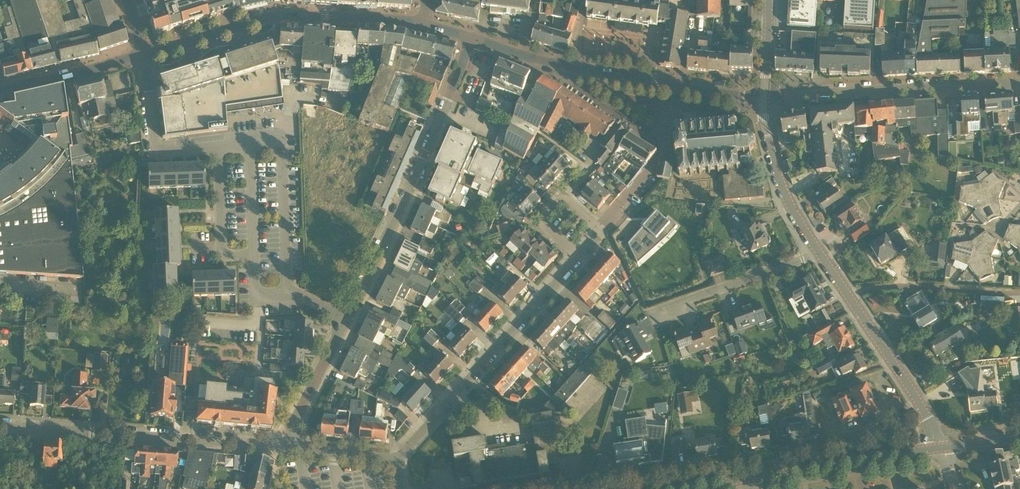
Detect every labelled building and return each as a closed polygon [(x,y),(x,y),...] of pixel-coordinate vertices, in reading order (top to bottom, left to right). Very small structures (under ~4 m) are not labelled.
[(11,8),(32,71),(56,64),(52,50),(51,50),(34,0),(9,0),(12,8),(11,8)] [(82,0),(73,0),(80,20),(63,23),(56,0),(35,0),(48,39),(49,39),(52,50),(56,64),(99,54),(95,36),(88,17),(82,0)] [(85,7),(86,7),(100,51),(127,42),(122,24),(120,25),(112,0),(82,0),(85,7)] [(145,5),(144,5),(147,13),(148,17),(151,16),(152,20),(151,21),(151,20),(150,21),(154,35),(156,35),(161,33),(163,33),(163,32),(168,31),(171,30),(170,30),(182,26),(182,27),(184,26),(188,25),(190,24),(194,23),(196,23),(196,22),(200,21),(202,21),(202,20),(206,19),(208,19),(216,16),(218,16),(218,15),(222,14),(223,14),(227,12),(227,13),(229,12),(238,9),(236,0),(143,0),(145,5)] [(238,9),(238,10),(267,3),(267,0),(236,0),(238,9)] [(377,6),(403,9),(410,9),(410,6),(411,0),(377,0),(377,6)] [(436,13),(438,13),(438,12),(448,14),(447,16),(448,16),(449,0),(437,0),(436,13)] [(466,2),(466,0),(449,0),(448,16),(449,16),(449,15),(461,18),(466,2)] [(481,0),(466,0),(466,2),(461,18),(478,22),(481,0)] [(487,7),(491,8),(490,13),(511,15),(512,10),(529,12),(530,0),(487,0),(487,7)] [(541,9),(554,11),(555,1),(549,0),(542,0),(541,9)] [(587,18),(643,26),(644,24),(657,26),(658,23),(659,23),(661,11),(670,12),(669,12),(670,0),(590,0),(587,18)] [(721,0),(698,0),(698,17),(720,18),(721,0)] [(787,26),(815,28),(817,0),(789,0),(787,26)] [(827,1),(832,2),(837,2),(843,1),(846,0),(844,29),(845,29),(873,30),(873,31),(874,31),(876,0),(822,0),(827,1)] [(918,53),(918,57),(932,57),(933,53),(932,41),(959,40),(959,34),(959,27),(965,27),(966,1),(966,0),(927,0),(923,27),(922,27),(918,53)] [(547,46),(567,52),(572,34),(577,18),(580,7),(555,1),(554,11),(554,17),(567,20),(563,30),(553,27),(552,31),(547,46)] [(0,64),(4,78),(21,74),(32,71),(11,8),(7,9),(12,26),(4,29),(7,40),(2,42),(0,35),(0,63),(0,64)] [(554,17),(554,11),(541,9),(538,27),(536,26),(531,41),(547,46),(552,31),(548,29),(547,16),(554,17)] [(670,12),(661,11),(659,23),(667,24),(665,38),(684,41),(688,14),(670,12)] [(905,45),(905,54),(907,75),(911,75),(919,74),(918,57),(918,53),(922,27),(908,24),(906,39),(905,45)] [(270,41),(279,69),(285,70),(285,75),(293,76),(292,80),(300,80),(303,29),(280,27),(279,39),(278,39),(270,41)] [(959,27),(959,34),(959,40),(959,54),(962,54),(962,55),(964,54),(964,73),(965,74),(984,73),(983,53),(983,45),(966,46),(967,36),(965,36),(965,29),(965,27),(959,27)] [(373,29),(358,28),(358,29),(358,33),(356,47),(354,68),(365,69),(368,51),(372,51),(375,29),(373,29)] [(335,31),(303,29),(300,80),(299,82),(321,87),(321,90),(328,91),(333,56),(335,31)] [(379,69),(390,31),(384,30),(375,29),(372,51),(376,52),(373,68),(379,69)] [(876,29),(875,45),(885,45),(885,29),(882,29),(876,29)] [(751,50),(751,30),(748,30),(744,30),(744,41),(741,40),(741,43),(738,43),(738,50),(731,50),(731,57),(731,70),(753,71),(753,50),(751,50)] [(984,45),(983,45),(983,53),(984,73),(1002,72),(999,30),(994,30),(994,36),(990,36),(990,34),(985,34),(984,45)] [(1009,30),(999,30),(1002,72),(1010,72),(1010,71),(1009,48),(1016,48),(1015,38),(1015,35),(1009,35),(1009,30)] [(346,98),(353,78),(354,68),(356,47),(358,33),(335,31),(333,56),(328,91),(340,92),(340,97),(346,98)] [(408,83),(417,63),(406,60),(408,52),(420,55),(420,54),(432,56),(435,40),(404,32),(390,31),(379,69),(358,121),(373,127),(388,133),(399,103),(408,83)] [(816,39),(816,34),(792,32),(791,53),(779,52),(776,52),(775,70),(813,73),(814,73),(816,39)] [(865,35),(844,34),(844,36),(844,42),(854,42),(855,38),(864,39),(865,35)] [(679,69),(684,41),(665,38),(664,45),(662,45),(661,50),(663,50),(661,59),(662,59),(661,64),(660,66),(679,69)] [(710,54),(712,40),(699,38),(698,46),(699,46),(698,53),(689,52),(687,69),(708,72),(710,54)] [(417,63),(408,83),(412,84),(428,90),(423,103),(432,107),(437,93),(437,94),(444,77),(450,62),(455,45),(435,40),(432,56),(420,54),(420,55),(417,63)] [(226,108),(282,100),(279,69),(270,41),(217,58),(224,81),(226,108)] [(899,54),(894,55),(895,76),(904,75),(906,75),(907,75),(905,54),(905,45),(901,45),(899,45),(899,54)] [(894,47),(881,47),(882,55),(882,72),(883,76),(894,76),(895,76),(894,55),(894,47)] [(856,53),(856,51),(841,50),(836,50),(836,53),(821,52),(820,72),(829,73),(829,74),(842,75),(842,73),(848,73),(848,75),(861,76),(861,74),(870,74),(871,54),(856,53)] [(932,57),(918,57),(919,74),(939,74),(939,56),(939,53),(933,53),(932,57)] [(731,70),(731,57),(710,54),(708,72),(723,73),(723,70),(730,70),(730,74),(731,70)] [(960,56),(939,56),(939,74),(961,73),(960,56)] [(162,138),(179,136),(186,136),(186,135),(227,130),(226,108),(224,81),(217,58),(158,77),(162,88),(156,90),(162,138)] [(521,97),(531,73),(500,61),(491,85),(521,97)] [(524,160),(526,156),(529,151),(528,151),(535,138),(540,127),(548,114),(552,104),(553,104),(563,89),(562,88),(543,78),(531,73),(521,97),(512,124),(504,148),(504,149),(524,160)] [(102,85),(100,77),(74,84),(79,105),(79,106),(93,103),(95,102),(105,99),(113,97),(109,81),(109,83),(102,85)] [(83,278),(84,278),(76,209),(81,209),(78,189),(74,189),(72,166),(91,161),(90,158),(71,163),(71,159),(89,154),(71,157),(66,158),(65,149),(72,147),(63,87),(62,87),(62,88),(50,91),(49,90),(48,90),(48,91),(36,94),(35,93),(34,93),(34,95),(22,98),(21,96),(20,97),(20,100),(14,101),(14,106),(3,108),(1,112),(0,111),(0,113),(14,123),(14,122),(18,125),(19,126),(25,130),(26,131),(32,135),(32,136),(33,136),(40,141),(41,142),(33,153),(32,151),(31,152),(32,153),(23,163),(22,161),(22,162),(23,163),(13,172),(12,170),(11,171),(12,172),(1,180),(0,178),(0,179),(1,180),(0,181),(0,273),(83,278)] [(548,114),(540,127),(552,135),(563,115),(575,123),(583,128),(580,132),(583,134),(598,112),(563,89),(553,104),(552,104),(548,114)] [(1001,126),(1007,126),(1007,120),(1006,112),(1014,111),(1013,106),(1012,94),(998,95),(1001,126)] [(1001,126),(998,95),(984,97),(986,113),(992,113),(994,133),(1001,132),(1001,126)] [(118,114),(113,97),(105,99),(95,102),(93,103),(79,106),(79,105),(78,105),(78,106),(80,106),(82,118),(80,118),(83,129),(89,128),(88,121),(118,114)] [(980,123),(979,97),(965,98),(965,100),(962,100),(962,98),(961,98),(963,124),(953,124),(954,136),(969,135),(968,124),(980,123)] [(489,115),(493,103),(480,98),(476,109),(489,115)] [(938,100),(914,101),(918,137),(938,135),(938,157),(949,159),(948,135),(948,117),(938,117),(938,100)] [(918,137),(914,101),(893,103),(896,127),(910,126),(912,137),(918,137)] [(872,145),(872,144),(899,150),(896,127),(893,103),(870,105),(870,106),(873,128),(872,128),(872,134),(872,145)] [(317,106),(303,105),(302,117),(312,118),(316,118),(317,106)] [(865,137),(865,128),(872,128),(873,128),(870,106),(854,109),(855,124),(855,125),(854,128),(855,137),(865,137)] [(854,109),(854,107),(846,108),(847,109),(849,124),(848,124),(848,125),(855,125),(855,124),(854,109)] [(842,125),(840,109),(810,112),(811,122),(817,172),(837,172),(833,134),(836,134),(840,135),(841,135),(843,131),(842,130),(838,128),(838,126),(842,126),(842,125)] [(842,125),(848,124),(849,124),(847,109),(840,109),(842,125)] [(605,137),(615,124),(598,112),(583,134),(588,138),(591,134),(597,138),(600,134),(605,137)] [(807,126),(805,113),(780,117),(783,135),(784,134),(785,141),(785,142),(787,143),(788,144),(790,143),(792,143),(799,142),(799,136),(800,136),(800,132),(803,132),(804,135),(805,153),(807,153),(812,153),(809,126),(807,126)] [(735,121),(735,119),(733,119),(733,121),(726,122),(726,120),(725,120),(725,122),(717,123),(717,120),(715,121),(716,123),(706,124),(706,121),(704,121),(705,124),(697,124),(697,122),(695,122),(696,125),(688,125),(688,123),(686,123),(686,125),(677,126),(677,124),(675,124),(675,126),(673,126),(673,128),(676,128),(677,141),(674,141),(675,144),(674,144),(674,146),(675,145),(675,147),(676,148),(676,152),(676,153),(676,154),(675,154),(675,156),(676,156),(676,158),(678,158),(679,172),(677,172),(677,173),(679,173),(680,176),(681,176),(681,173),(690,172),(690,175),(692,175),(692,172),(699,171),(700,174),(701,174),(701,171),(709,171),(709,173),(710,173),(710,171),(718,170),(718,173),(720,172),(719,170),(727,169),(727,172),(729,172),(729,176),(723,176),(725,201),(764,198),(763,185),(749,186),(748,174),(738,175),(737,171),(739,171),(739,168),(741,168),(741,166),(739,167),(738,164),(752,163),(752,161),(753,160),(753,156),(749,157),(749,152),(750,155),(752,154),(750,152),(754,148),(756,148),(757,147),(754,146),(754,141),(756,140),(755,138),(753,139),(749,136),(750,133),(748,133),(747,135),(743,136),(743,133),(741,133),(741,135),(736,136),(735,123),(738,123),(737,121),(735,121)] [(495,145),(504,148),(512,124),(503,121),(495,145)] [(419,127),(410,123),(406,132),(401,142),(394,139),(388,152),(395,155),(390,168),(403,174),(422,131),(424,126),(420,124),(419,127)] [(601,167),(607,159),(628,134),(617,125),(600,146),(604,149),(594,162),(601,167)] [(440,167),(429,192),(438,196),(436,201),(444,204),(446,200),(461,206),(465,197),(461,195),(464,187),(459,185),(465,172),(476,177),(474,182),(482,186),(480,191),(489,195),(496,179),(500,181),(504,174),(499,172),(504,163),(478,151),(474,161),(470,159),(478,142),(470,139),(472,134),(465,131),(463,136),(452,131),(441,155),(445,157),(440,167)] [(139,132),(127,133),(129,147),(141,146),(139,132)] [(66,158),(71,157),(89,154),(84,133),(76,135),(78,145),(73,147),(72,147),(65,149),(66,158)] [(641,171),(657,152),(630,135),(621,146),(621,147),(603,168),(612,176),(614,173),(625,161),(641,171)] [(899,150),(872,144),(875,162),(900,158),(899,150)] [(561,158),(565,154),(555,145),(544,158),(561,173),(569,165),(561,158)] [(907,166),(910,152),(899,150),(900,158),(901,165),(907,166)] [(527,158),(523,162),(527,166),(531,162),(527,158)] [(554,181),(561,173),(544,158),(537,166),(554,181)] [(787,173),(794,171),(790,160),(784,162),(787,173)] [(205,186),(204,164),(197,165),(197,166),(192,166),(192,165),(183,165),(183,166),(178,166),(178,165),(169,166),(169,167),(164,167),(164,166),(155,166),(155,167),(150,168),(150,167),(148,167),(149,189),(171,188),(171,185),(176,185),(176,188),(185,187),(185,185),(190,185),(190,187),(199,187),(199,184),(204,184),(204,187),(205,186)] [(554,181),(537,166),(536,166),(530,173),(530,174),(526,179),(535,187),(539,183),(547,190),(554,181)] [(385,213),(403,174),(390,168),(384,181),(377,178),(371,191),(378,194),(372,207),(385,213)] [(662,169),(660,169),(660,168),(659,168),(659,169),(658,172),(658,173),(658,176),(657,176),(657,178),(670,180),(671,172),(672,172),(672,171),(671,170),(670,171),(668,170),(667,170),(664,169),(662,169)] [(590,202),(602,189),(597,184),(601,181),(593,173),(585,183),(589,187),(582,194),(590,202)] [(999,199),(1005,182),(999,179),(997,178),(993,173),(979,184),(984,197),(999,199)] [(522,184),(527,188),(520,197),(534,209),(541,201),(531,192),(535,187),(526,179),(521,175),(517,179),(522,183),(522,184)] [(835,189),(833,187),(836,185),(832,179),(821,186),(827,195),(817,202),(825,214),(844,201),(835,189)] [(976,209),(984,197),(979,184),(960,187),(961,194),(961,196),(959,202),(976,209)] [(606,193),(602,189),(590,202),(599,209),(605,202),(610,206),(618,196),(610,189),(606,193)] [(889,189),(866,217),(876,224),(898,196),(889,189)] [(526,217),(534,209),(520,197),(517,194),(505,206),(515,215),(519,210),(526,217)] [(976,209),(976,210),(974,213),(984,225),(987,222),(987,223),(993,219),(995,218),(1001,217),(999,199),(984,197),(976,209)] [(417,218),(431,224),(434,217),(441,221),(448,224),(451,216),(444,209),(440,214),(437,211),(423,205),(417,218)] [(870,232),(863,221),(852,205),(835,217),(836,219),(836,222),(838,225),(841,225),(842,227),(843,227),(844,227),(847,232),(849,230),(851,234),(849,235),(855,243),(863,237),(870,233),(870,232)] [(177,217),(177,212),(177,210),(163,210),(155,210),(158,267),(154,267),(155,295),(177,295),(176,287),(175,287),(175,282),(176,282),(176,273),(175,274),(175,268),(176,268),(176,267),(180,266),(179,259),(178,259),(178,254),(179,254),(179,245),(178,245),(178,240),(179,240),(178,231),(177,231),(177,226),(178,226),(178,217),(177,217)] [(630,242),(629,244),(635,257),(644,247),(649,251),(658,242),(656,240),(663,232),(668,237),(675,229),(677,226),(675,224),(672,221),(668,218),(666,220),(655,211),(648,219),(650,221),(643,229),(649,235),(642,243),(635,237),(630,243),(630,242)] [(435,235),(438,227),(431,224),(417,218),(411,231),(424,236),(422,242),(435,248),(437,242),(432,240),(434,235),(435,235)] [(500,234),(512,230),(510,222),(497,227),(500,234)] [(755,228),(759,226),(765,223),(765,222),(755,227),(743,232),(744,233),(738,235),(741,242),(744,241),(746,239),(748,243),(752,252),(768,245),(770,243),(771,240),(770,238),(767,237),(765,237),(765,236),(763,237),(761,230),(757,231),(755,228)] [(1019,249),(1019,226),(1009,225),(1008,232),(1007,233),(1003,239),(1018,250),(1019,249)] [(519,249),(531,236),(523,229),(511,241),(519,249)] [(905,243),(897,231),(886,238),(886,237),(870,247),(869,250),(871,254),(875,254),(881,265),(897,255),(896,254),(901,251),(902,252),(908,248),(905,243)] [(991,257),(999,240),(992,237),(991,236),(987,231),(972,242),(977,255),(991,257)] [(446,233),(444,240),(453,242),(454,235),(446,233)] [(538,243),(531,236),(519,249),(527,256),(541,241),(540,241),(538,243)] [(537,261),(549,248),(541,241),(527,256),(528,257),(530,254),(537,261)] [(426,258),(416,254),(419,248),(406,242),(400,254),(423,265),(426,258)] [(431,255),(435,248),(422,242),(419,248),(427,252),(427,253),(431,255)] [(969,266),(977,255),(972,242),(954,244),(954,251),(954,253),(952,259),(969,266)] [(545,269),(557,256),(549,248),(537,261),(545,269)] [(503,258),(508,253),(504,249),(499,254),(503,258)] [(629,280),(621,264),(609,253),(600,263),(612,274),(616,270),(620,275),(624,282),(629,280)] [(412,266),(423,265),(400,254),(395,266),(409,273),(412,266)] [(711,276),(727,270),(722,255),(705,262),(708,267),(711,276)] [(980,281),(985,277),(987,276),(994,275),(991,257),(977,255),(969,266),(980,281)] [(504,267),(508,263),(501,257),(497,261),(504,267)] [(517,267),(521,262),(518,259),(513,264),(517,267)] [(521,271),(525,266),(521,262),(517,267),(521,271)] [(612,274),(600,263),(592,273),(603,283),(612,274)] [(519,297),(527,287),(510,271),(506,275),(512,280),(507,286),(519,297)] [(408,280),(429,290),(431,286),(433,283),(412,272),(408,280)] [(235,295),(234,273),(227,273),(227,274),(222,274),(222,273),(213,274),(213,275),(208,275),(208,274),(199,274),(199,275),(194,275),(194,274),(192,275),(193,297),(235,295)] [(533,281),(537,276),(533,273),(529,278),(533,281)] [(609,288),(603,283),(592,273),(583,283),(595,293),(598,289),(605,295),(606,293),(611,297),(613,299),(613,300),(618,304),(622,301),(620,298),(616,294),(609,288)] [(820,298),(816,289),(817,288),(811,277),(797,285),(798,286),(789,291),(795,301),(803,297),(811,313),(826,304),(822,297),(820,298)] [(407,295),(400,291),(403,285),(389,278),(383,290),(397,297),(405,301),(407,295)] [(482,287),(471,278),(469,281),(472,283),(469,286),(470,287),(475,292),(478,294),(483,289),(482,287)] [(429,290),(408,280),(405,286),(405,287),(410,289),(426,297),(429,290)] [(592,309),(595,305),(589,299),(595,293),(583,283),(574,292),(592,309)] [(609,288),(616,294),(619,291),(613,285),(613,284),(609,288)] [(428,296),(433,301),(440,294),(432,286),(428,296)] [(519,297),(507,286),(502,292),(496,286),(492,290),(510,307),(519,297)] [(391,308),(397,297),(383,290),(377,301),(391,308)] [(928,309),(920,296),(908,304),(916,316),(914,318),(921,330),(936,320),(929,308),(928,309)] [(495,323),(503,313),(486,297),(482,301),(477,307),(483,312),(483,313),(495,323)] [(981,312),(1003,313),(1003,309),(1004,299),(982,298),(981,308),(981,312)] [(451,305),(460,314),(465,308),(458,300),(457,301),(456,300),(451,305)] [(585,316),(567,300),(558,310),(570,321),(575,315),(581,320),(585,316)] [(766,321),(760,304),(740,311),(740,309),(732,311),(739,330),(766,321)] [(464,318),(460,314),(451,305),(444,313),(458,325),(451,332),(457,338),(469,348),(478,338),(460,322),(464,318)] [(401,321),(399,320),(403,313),(394,309),(391,315),(401,321)] [(570,321),(558,310),(550,320),(574,342),(577,338),(573,334),(577,327),(570,321)] [(611,330),(617,323),(612,319),(604,312),(598,318),(611,330)] [(388,330),(382,327),(385,321),(385,320),(371,313),(365,325),(379,332),(385,335),(388,330)] [(495,323),(483,313),(478,318),(472,313),(468,317),(486,333),(495,323)] [(391,315),(388,314),(385,320),(385,321),(396,327),(397,324),(399,325),(401,321),(391,315)] [(574,342),(550,320),(541,330),(552,340),(560,347),(565,351),(570,346),(574,342)] [(701,350),(712,346),(710,340),(718,337),(712,320),(703,323),(703,324),(699,325),(702,336),(697,338),(701,350)] [(299,338),(315,340),(317,325),(284,322),(283,331),(299,333),(299,338)] [(648,347),(642,338),(647,336),(640,323),(620,334),(625,343),(636,363),(651,354),(650,352),(652,351),(649,346),(648,347)] [(836,333),(834,330),(836,329),(833,323),(824,327),(808,336),(813,346),(823,341),(828,350),(835,346),(840,354),(854,346),(850,338),(851,338),(849,334),(848,334),(845,328),(836,333)] [(58,340),(59,326),(56,325),(47,325),(46,339),(58,340)] [(373,344),(379,332),(365,325),(359,337),(373,344)] [(956,327),(948,332),(940,337),(942,341),(931,347),(937,356),(950,348),(957,360),(967,353),(964,348),(963,348),(961,344),(965,341),(956,327)] [(691,340),(687,329),(683,331),(682,330),(674,333),(682,357),(690,354),(701,350),(697,338),(691,340)] [(437,343),(440,339),(431,330),(428,334),(437,343)] [(550,355),(553,351),(547,346),(552,340),(541,330),(532,340),(550,355)] [(0,331),(0,340),(7,341),(8,333),(0,331)] [(307,353),(307,354),(314,355),(315,340),(299,338),(298,344),(282,342),(281,351),(307,353)] [(469,348),(457,338),(452,343),(446,338),(443,342),(460,358),(469,348)] [(744,341),(734,345),(739,356),(748,353),(744,341)] [(372,351),(381,356),(384,351),(385,349),(376,344),(372,351)] [(153,380),(151,416),(172,417),(173,409),(176,409),(176,402),(174,402),(175,385),(182,385),(182,387),(186,387),(189,346),(172,345),(169,382),(153,380)] [(545,382),(548,378),(538,369),(543,363),(525,347),(516,357),(528,367),(545,382)] [(372,366),(374,361),(369,358),(367,357),(367,356),(353,349),(347,361),(369,372),(372,366)] [(445,375),(454,365),(436,349),(433,353),(439,358),(433,364),(445,375)] [(307,353),(281,351),(274,350),(274,360),(290,361),(290,367),(306,369),(307,354),(307,353)] [(392,365),(394,362),(391,360),(381,356),(372,351),(369,358),(374,361),(390,369),(390,368),(391,368),(392,365)] [(855,359),(852,353),(836,362),(837,364),(843,376),(854,370),(856,374),(867,369),(860,356),(855,359)] [(107,372),(108,356),(94,356),(93,372),(107,372)] [(394,362),(392,365),(396,368),(399,371),(403,370),(410,377),(415,372),(410,367),(400,359),(397,356),(394,362)] [(519,377),(528,367),(516,357),(508,367),(519,377)] [(369,372),(347,361),(341,373),(355,380),(358,374),(366,378),(369,372)] [(282,365),(272,364),(270,364),(269,372),(272,372),(281,373),(281,372),(282,365)] [(445,375),(433,364),(428,370),(422,364),(419,368),(436,385),(445,375)] [(549,465),(561,463),(552,414),(560,413),(560,410),(592,374),(583,365),(544,409),(545,415),(531,417),(532,427),(533,427),(535,444),(529,445),(489,452),(486,438),(452,443),(458,477),(467,476),(467,478),(472,481),(474,481),(475,487),(485,486),(485,484),(540,475),(541,476),(551,475),(549,465)] [(511,387),(519,377),(508,367),(499,376),(511,387)] [(958,374),(965,386),(968,390),(967,391),(970,413),(971,413),(971,412),(985,410),(985,411),(986,411),(985,405),(999,403),(999,402),(998,403),(997,393),(984,394),(980,387),(982,386),(983,385),(981,369),(971,370),(969,368),(958,374)] [(61,396),(60,407),(71,408),(71,409),(79,409),(79,410),(89,411),(89,399),(94,399),(95,392),(85,392),(86,374),(74,374),(73,391),(64,390),(63,396),(61,396)] [(502,397),(511,387),(499,376),(490,386),(502,397)] [(275,386),(272,386),(272,383),(270,383),(271,382),(255,380),(254,378),(244,377),(243,388),(206,384),(205,399),(200,398),(200,406),(198,406),(197,422),(215,424),(215,425),(220,425),(220,424),(250,428),(256,429),(256,428),(259,428),(259,427),(271,429),(272,421),(273,421),(276,392),(273,391),(274,386),(275,386)] [(423,403),(431,393),(414,377),(405,386),(423,403)] [(525,382),(532,388),(535,384),(528,378),(525,382)] [(345,391),(348,384),(338,379),(335,385),(345,391)] [(363,392),(364,391),(367,385),(358,380),(354,387),(363,392)] [(532,388),(525,382),(521,386),(528,392),(532,388)] [(15,394),(3,393),(4,383),(0,383),(0,405),(2,406),(2,404),(5,404),(5,405),(11,405),(14,405),(15,394)] [(43,407),(44,389),(31,388),(31,384),(21,383),(20,393),(31,394),(30,406),(36,406),(36,407),(42,408),(42,407),(43,407)] [(187,385),(186,396),(194,396),(195,386),(187,385)] [(414,412),(423,403),(405,386),(395,397),(407,408),(407,407),(414,412)] [(863,419),(878,412),(879,410),(877,405),(874,404),(870,394),(872,391),(869,386),(866,386),(832,400),(842,425),(858,418),(858,416),(861,415),(863,419)] [(389,404),(394,395),(381,388),(376,398),(389,404)] [(627,392),(618,388),(612,407),(621,411),(627,392)] [(790,396),(788,390),(781,392),(783,398),(790,396)] [(698,391),(678,394),(680,406),(693,403),(700,402),(698,391)] [(797,427),(781,429),(782,436),(789,434),(791,443),(791,442),(804,440),(804,441),(811,440),(808,426),(817,424),(813,409),(810,391),(803,394),(803,397),(805,411),(806,414),(800,414),(800,415),(795,416),(797,427)] [(519,403),(521,397),(512,394),(510,400),(519,403)] [(357,415),(358,401),(351,400),(350,413),(339,412),(338,415),(337,415),(335,437),(348,439),(350,416),(351,414),(357,415)] [(773,406),(778,411),(782,406),(777,401),(773,406)] [(404,423),(408,418),(400,410),(395,416),(404,423)] [(337,416),(325,414),(325,417),(324,417),(322,436),(335,437),(337,415),(337,416)] [(778,447),(774,424),(773,414),(768,414),(769,424),(761,426),(762,433),(752,434),(751,427),(743,429),(742,443),(746,442),(747,447),(752,447),(752,449),(765,447),(765,449),(766,449),(765,447),(777,445),(777,447),(778,447)] [(387,442),(388,426),(383,426),(383,419),(376,418),(375,425),(373,441),(387,442)] [(614,446),(617,463),(645,458),(645,456),(650,456),(651,463),(663,461),(667,420),(646,418),(626,421),(628,439),(624,440),(625,444),(614,446)] [(373,441),(375,425),(362,424),(360,440),(373,441)] [(724,447),(722,439),(715,440),(715,439),(695,443),(696,447),(698,458),(699,458),(699,459),(706,458),(705,457),(717,455),(716,448),(725,447),(725,446),(724,447)] [(678,452),(686,450),(685,440),(676,441),(677,442),(678,452)] [(62,461),(63,443),(51,442),(51,444),(44,443),(43,460),(43,467),(57,468),(57,461),(62,461)] [(144,478),(146,449),(136,448),(134,464),(132,464),(131,474),(139,474),(139,477),(144,478)] [(155,475),(157,450),(146,449),(144,478),(149,478),(150,474),(155,475)] [(165,479),(167,450),(157,450),(155,475),(155,476),(160,476),(160,479),(165,479)] [(176,467),(178,451),(167,450),(165,479),(170,480),(171,467),(176,467)] [(207,483),(212,464),(214,454),(189,451),(186,462),(183,477),(185,477),(207,483)] [(1004,454),(1003,452),(1003,451),(988,454),(991,467),(990,467),(992,476),(991,476),(992,481),(1012,477),(1015,477),(1014,472),(1018,471),(1019,470),(1017,462),(1016,462),(1013,462),(1011,452),(1004,454)] [(268,459),(256,457),(241,456),(241,457),(241,467),(240,471),(245,473),(252,474),(264,477),(268,459)] [(23,478),(36,479),(37,470),(24,469),(23,478)] [(264,477),(252,474),(249,485),(242,484),(240,488),(261,488),(264,477)] [(207,483),(185,477),(182,488),(184,488),(205,488),(207,483)] [(1012,477),(992,481),(993,481),(995,488),(1011,488),(1010,486),(1013,486),(1011,478),(1012,477)]
